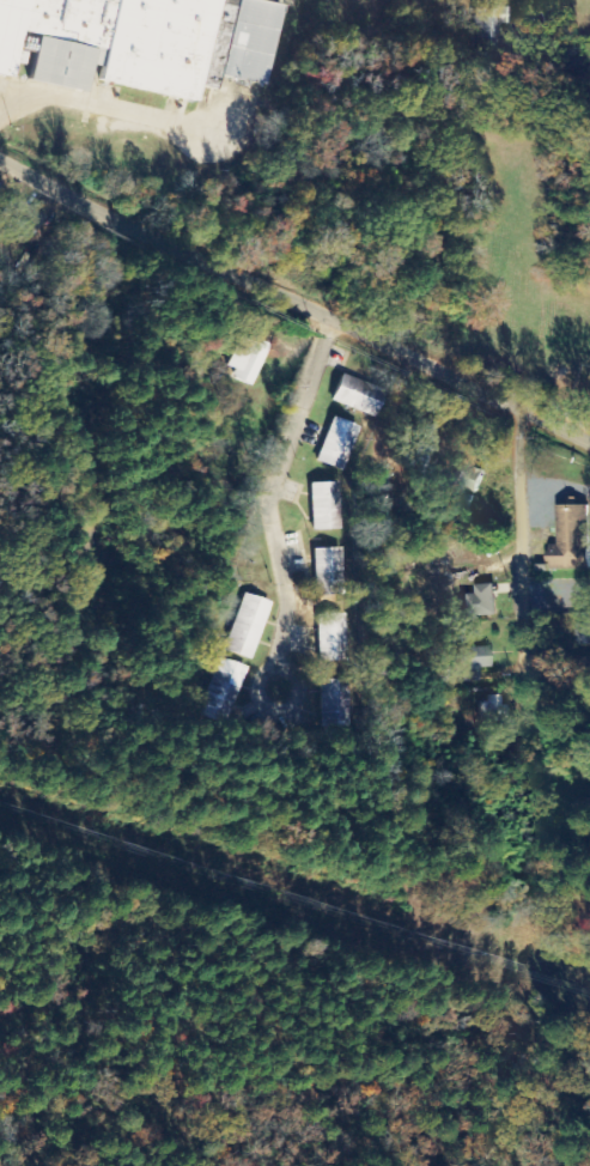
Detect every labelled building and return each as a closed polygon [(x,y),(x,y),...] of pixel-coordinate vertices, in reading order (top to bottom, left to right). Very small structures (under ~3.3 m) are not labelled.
[(7,77),(0,75),(0,0),(114,0),(98,67),(89,65),(83,91),(24,79),(34,36),(18,32),(7,77)] [(98,67),(114,0),(215,0),(195,86),(191,102),(96,80),(98,67)] [(195,86),(213,90),(215,75),(233,0),(215,0),(195,86)] [(256,0),(233,0),(215,75),(260,85),(278,5),(256,0)] [(227,367),(234,370),(231,378),(250,387),(270,347),(260,342),(258,346),(242,338),(227,367)] [(384,392),(340,374),(329,401),(374,418),(384,392)] [(342,472),(358,427),(331,417),(315,462),(342,472)] [(449,486),(475,495),(484,471),(458,462),(449,486)] [(337,482),(309,484),(310,531),(339,530),(337,482)] [(556,546),(546,546),(547,569),(589,569),(588,506),(556,506),(556,546)] [(343,594),(342,549),(313,550),(314,594),(343,594)] [(475,595),(462,595),(463,618),(494,616),(493,585),(474,585),(475,595)] [(270,603),(242,594),(224,652),(252,661),(270,603)] [(579,594),(535,594),(535,611),(579,611),(579,594)] [(318,662),(347,661),(345,614),(316,615),(318,662)] [(476,681),(476,669),(488,668),(487,648),(453,649),(454,682),(476,681)] [(246,667),(219,659),(202,716),(229,725),(246,667)] [(320,681),(321,728),(349,727),(348,680),(320,681)]
